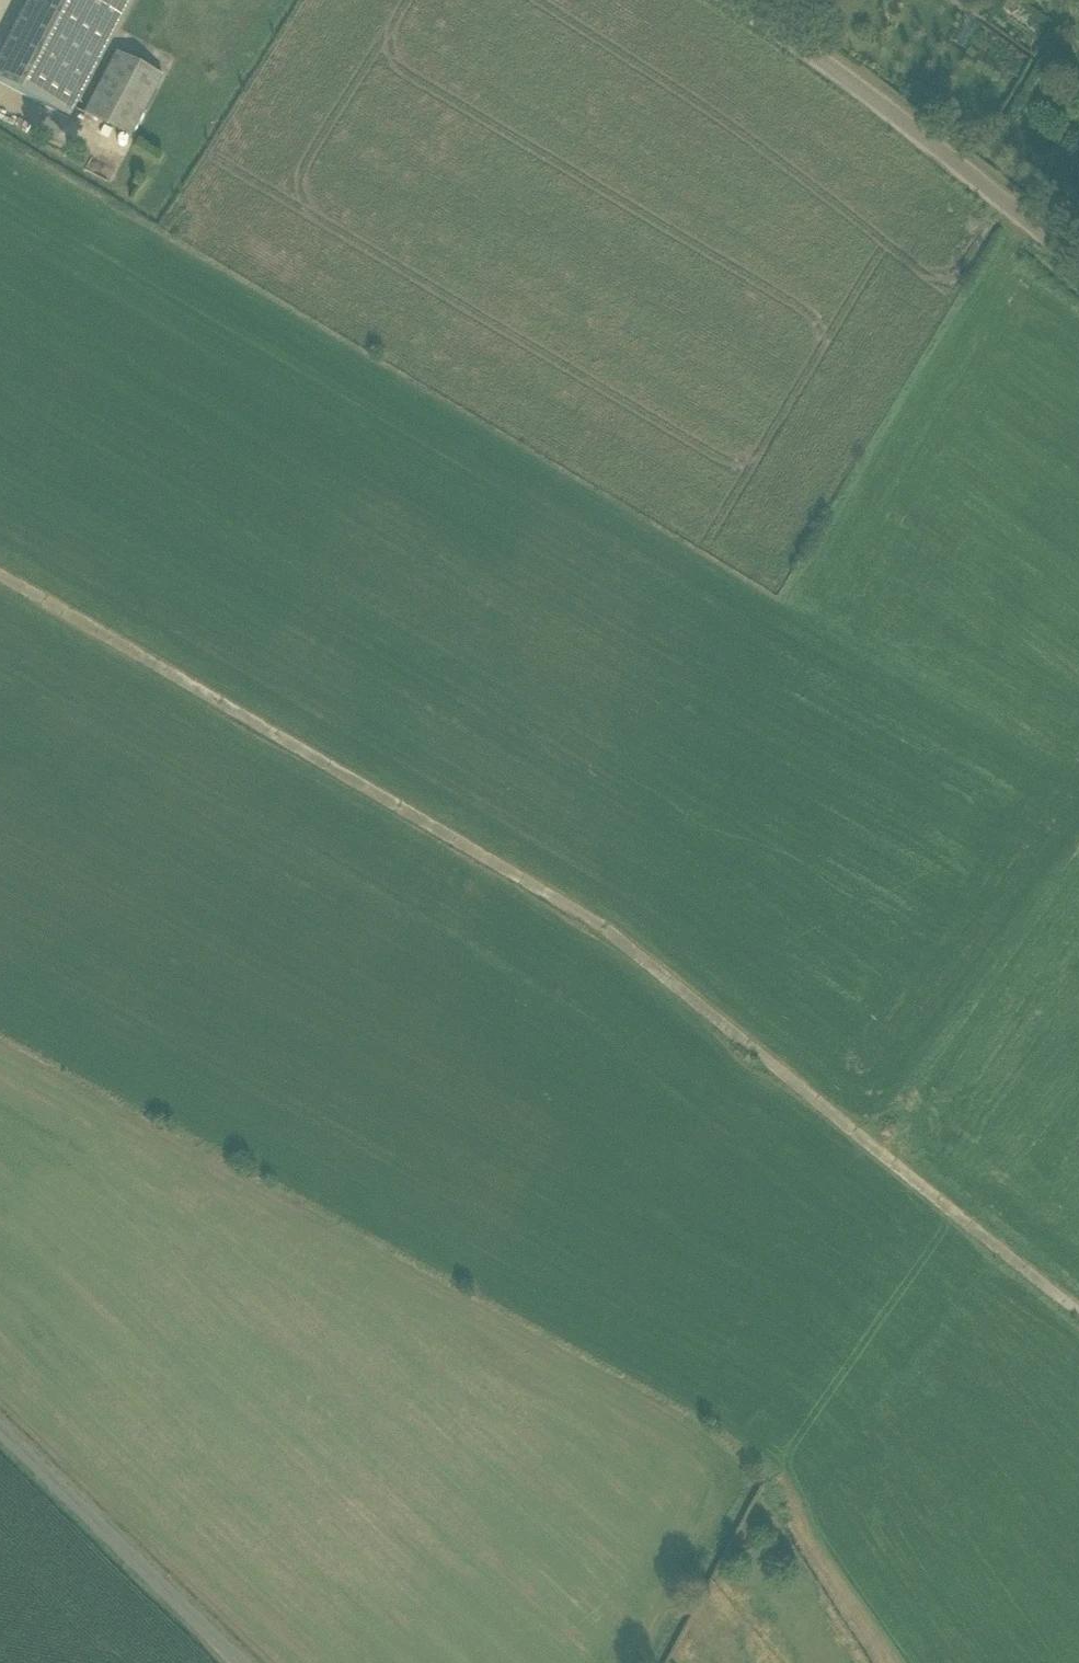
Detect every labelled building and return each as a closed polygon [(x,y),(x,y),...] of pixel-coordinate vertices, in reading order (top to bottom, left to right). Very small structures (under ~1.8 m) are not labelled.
[(130,0),(31,0),(0,61),(0,83),(69,118),(130,0)] [(158,81),(116,59),(119,53),(118,52),(84,117),(129,140),(130,139),(123,135),(152,79),(159,83),(163,76),(161,75),(158,81)]
